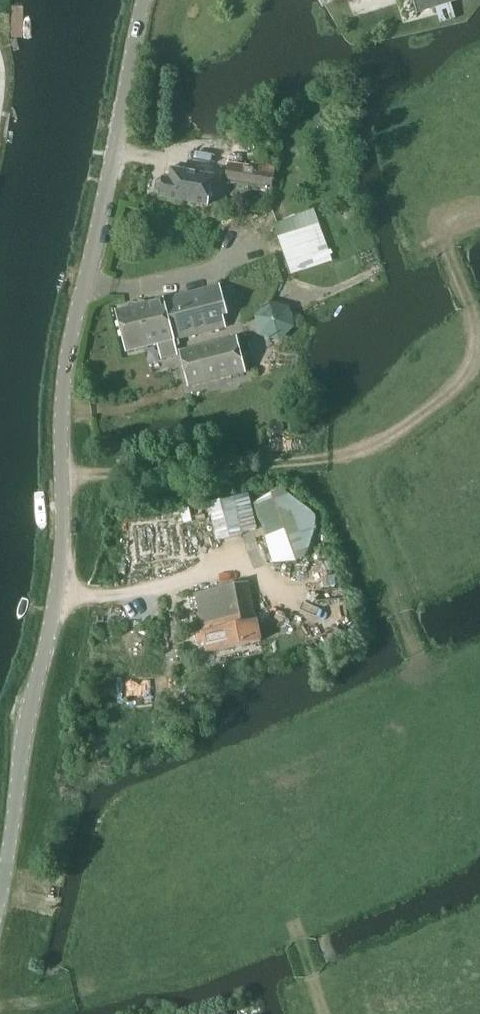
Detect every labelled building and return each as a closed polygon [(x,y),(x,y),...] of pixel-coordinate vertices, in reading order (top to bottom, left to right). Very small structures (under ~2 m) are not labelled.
[(418,14),(436,8),(441,23),(456,18),(452,3),(461,0),(414,0),(418,14)] [(227,165),(225,181),(273,189),(276,173),(227,165)] [(212,186),(214,177),(173,170),(171,180),(164,179),(161,197),(210,206),(213,187),(212,186)] [(128,352),(160,344),(164,363),(179,360),(175,346),(180,345),(179,340),(227,328),(224,318),(229,317),(221,286),(118,312),(128,352)] [(269,302),(255,316),(261,337),(281,342),(296,328),(290,307),(269,302)] [(188,386),(225,377),(246,372),(238,336),(180,350),(188,386)] [(284,488),(253,498),(274,563),(308,554),(314,537),(316,526),(317,516),(312,510),(284,488)] [(243,533),(258,530),(250,496),(208,506),(216,542),(244,536),(243,533)] [(262,642),(250,583),(197,593),(205,632),(197,633),(199,643),(206,641),(209,652),(262,642)] [(125,700),(162,698),(161,680),(124,682),(125,700)]
